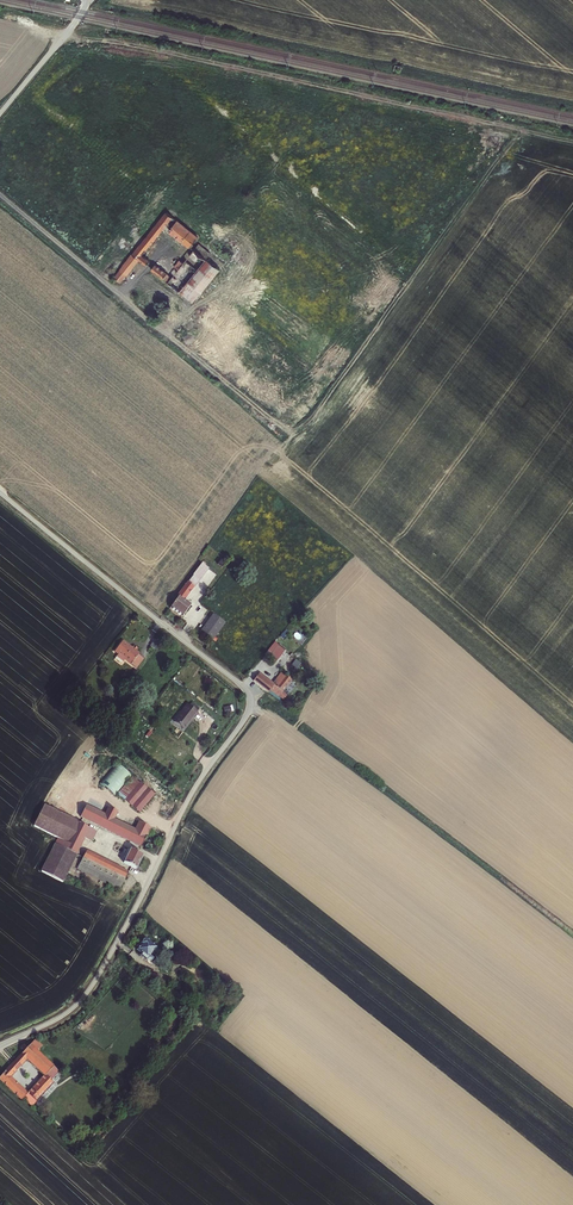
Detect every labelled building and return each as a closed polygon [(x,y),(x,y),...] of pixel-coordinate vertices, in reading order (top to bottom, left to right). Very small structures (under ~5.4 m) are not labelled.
[(165,209),(161,214),(133,250),(112,274),(119,280),(138,257),(145,262),(149,258),(141,251),(166,222),(171,226),(169,228),(184,241),(183,243),(187,246),(197,235),(165,209)] [(150,267),(179,290),(205,258),(210,253),(197,242),(182,260),(178,256),(173,261),(177,265),(170,273),(155,261),(150,267)] [(217,269),(205,258),(179,290),(191,300),(217,269)] [(235,363),(232,371),(236,373),(240,366),(235,363)] [(221,557),(218,562),(223,566),(226,561),(221,557)] [(202,561),(194,572),(200,578),(209,567),(202,561)] [(185,597),(200,578),(194,572),(192,571),(177,591),(179,592),(169,605),(181,614),(190,602),(185,597)] [(209,641),(224,622),(212,613),(211,614),(218,620),(211,628),(205,622),(197,631),(209,641)] [(211,614),(205,622),(211,628),(218,620),(211,614)] [(289,630),(285,626),(278,634),(283,637),(289,630)] [(121,637),(113,647),(116,649),(116,653),(120,656),(123,656),(134,664),(141,655),(136,651),(137,649),(134,647),(136,645),(132,641),(130,644),(121,637)] [(287,649),(277,642),(268,653),(277,660),(287,649)] [(296,669),(300,664),(295,660),(291,665),(296,669)] [(257,671),(252,676),(268,689),(269,686),(276,692),(289,677),(279,669),(269,681),(257,671)] [(191,706),(182,699),(169,716),(178,723),(191,706)] [(113,758),(97,778),(112,790),(115,787),(128,770),(113,758)] [(154,791),(131,770),(115,787),(113,789),(136,810),(154,791)] [(83,817),(101,826),(140,846),(150,828),(138,822),(135,829),(114,818),(118,811),(109,806),(105,814),(86,804),(80,816),(83,817)] [(58,839),(69,817),(45,805),(34,825),(39,830),(58,839)] [(58,839),(55,845),(76,855),(82,858),(124,879),(127,872),(87,852),(98,832),(80,822),(69,817),(58,839)] [(101,826),(83,817),(80,822),(98,832),(101,826)] [(55,845),(49,856),(70,867),(76,855),(55,845)] [(142,854),(128,848),(121,862),(135,868),(142,854)] [(70,867),(49,856),(41,871),(62,882),(70,867)] [(124,879),(82,858),(77,867),(118,888),(124,879)] [(157,948),(140,935),(130,947),(146,961),(157,948)] [(153,972),(150,978),(173,997),(177,992),(153,972)] [(63,1076),(49,1063),(50,1063),(38,1052),(43,1047),(35,1039),(27,1048),(23,1044),(20,1048),(23,1051),(0,1077),(0,1079),(23,1100),(25,1098),(34,1106),(54,1083),(56,1085),(63,1076)]
